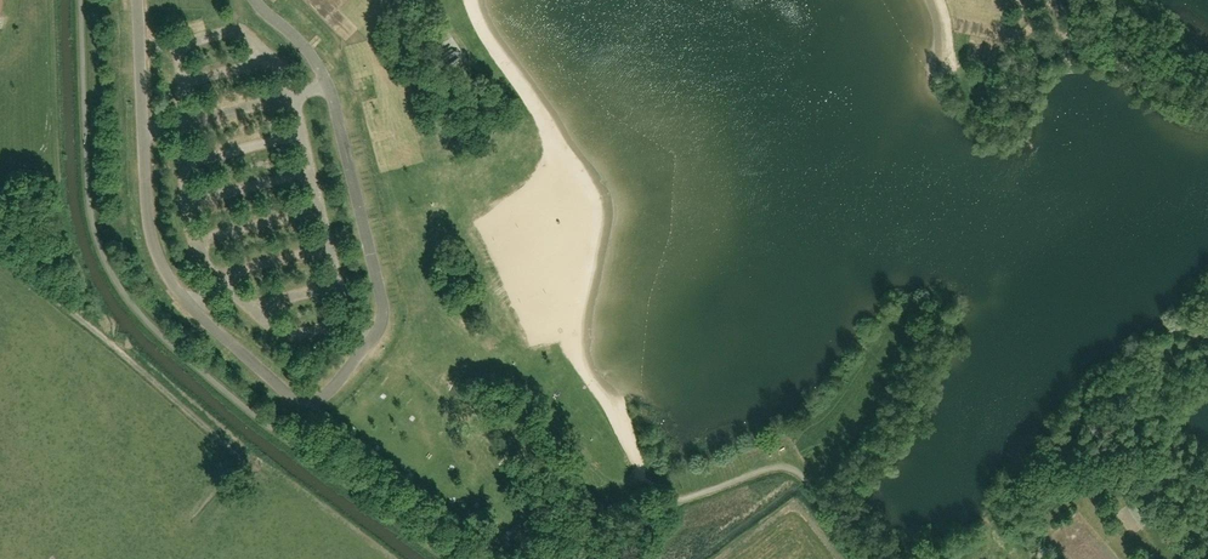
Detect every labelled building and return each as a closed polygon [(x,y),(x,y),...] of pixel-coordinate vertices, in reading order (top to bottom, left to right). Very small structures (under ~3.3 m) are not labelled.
[(457,61),(449,49),(444,48),(442,54),(444,56),(441,58),(440,64),(446,65),(448,63),(450,66),(456,67),(457,61)]
